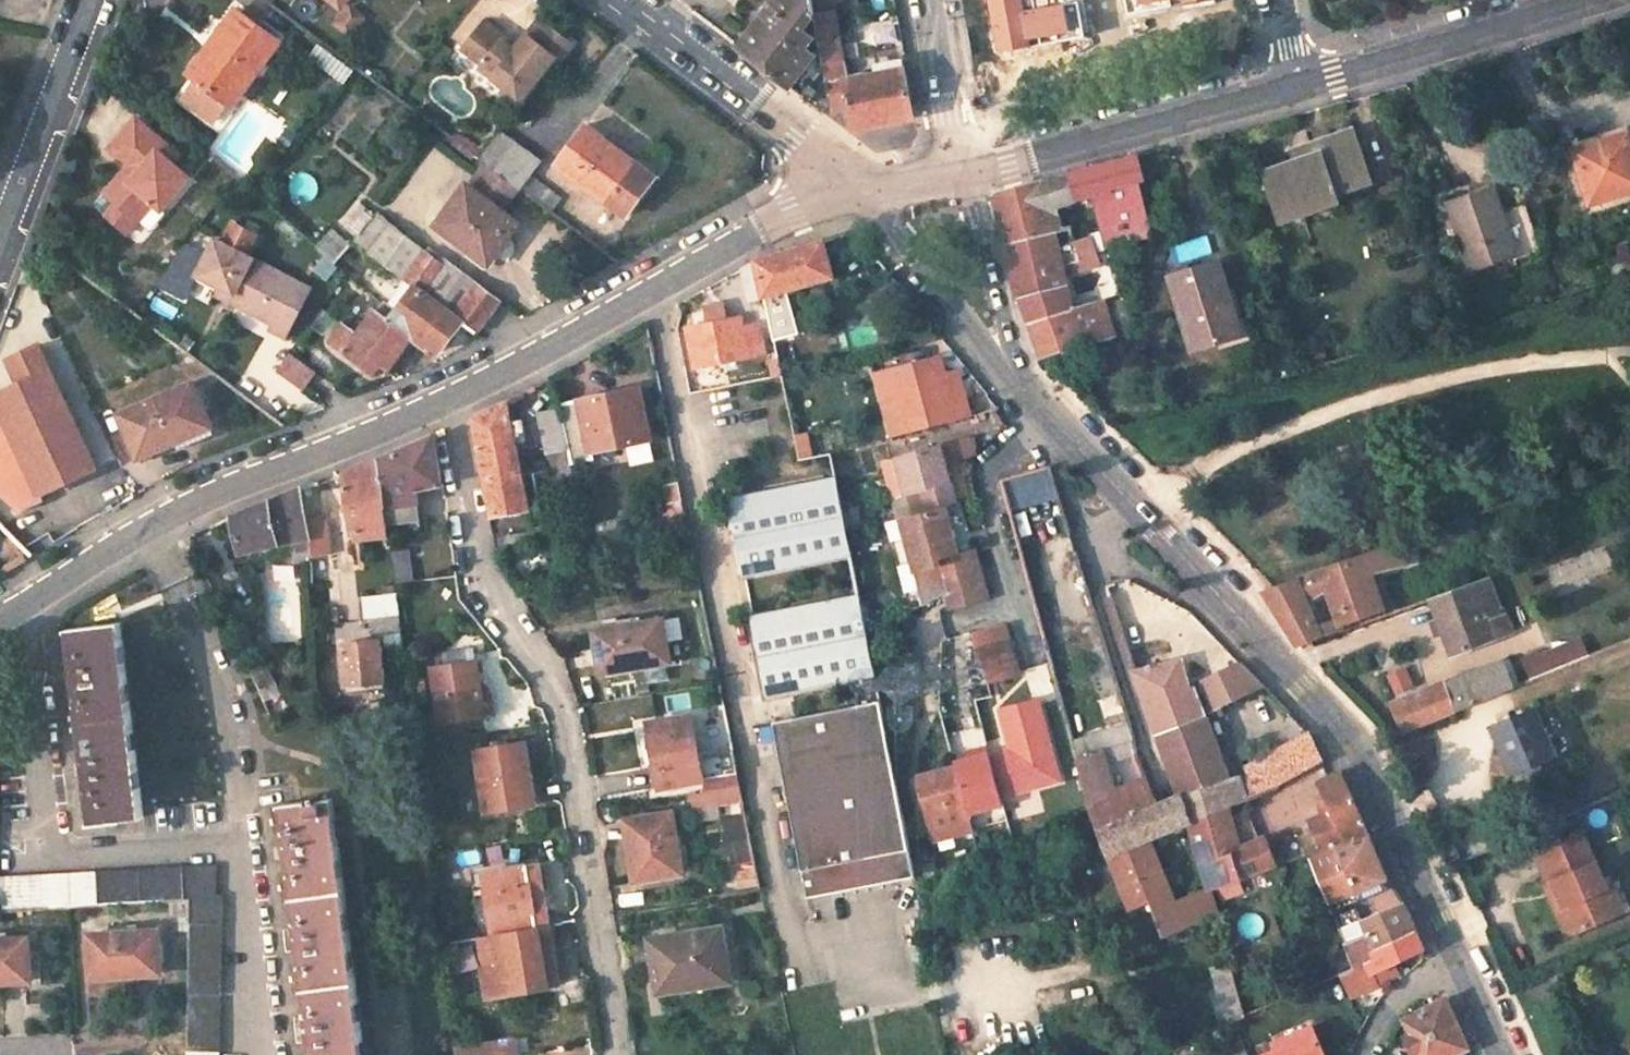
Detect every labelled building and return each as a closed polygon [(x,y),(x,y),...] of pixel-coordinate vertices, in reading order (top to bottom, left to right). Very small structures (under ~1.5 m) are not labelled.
[(742,47),(807,96),(827,70),(822,43),(814,53),(806,46),(814,36),(805,28),(817,14),(815,0),(779,0),(742,47)] [(834,1),(838,0),(815,0),(817,14),(822,43),(827,70),(832,100),(833,110),(850,108),(854,129),(915,117),(904,61),(883,64),(885,74),(849,81),(834,1)] [(996,53),(1090,36),(1083,0),(986,0),(996,53)] [(1130,17),(1217,0),(1127,0),(1130,17)] [(229,9),(211,33),(220,41),(206,59),(197,53),(183,72),(192,79),(223,102),(225,104),(271,40),(229,9)] [(546,71),(569,41),(537,17),(512,50),(500,41),(503,37),(482,21),(461,49),(482,64),(479,68),(505,87),(503,90),(518,102),(543,69),(546,71)] [(211,33),(197,53),(206,59),(220,41),(211,33)] [(352,70),(317,45),(307,58),(342,83),(352,70)] [(827,70),(807,96),(824,111),(832,100),(827,70)] [(223,102),(192,79),(178,97),(210,120),(223,102)] [(160,211),(188,179),(171,164),(178,156),(135,118),(121,134),(107,150),(130,170),(123,177),(120,174),(104,193),(114,202),(136,221),(152,204),(160,211)] [(586,126),(557,164),(625,216),(655,177),(602,136),(601,138),(586,126)] [(1336,147),(1266,170),(1281,216),(1339,197),(1338,191),(1372,179),(1355,129),(1333,137),(1336,147)] [(498,134),(478,160),(485,165),(518,189),(538,161),(515,144),(513,146),(498,134)] [(1573,148),(1589,202),(1629,190),(1629,137),(1629,135),(1599,145),(1598,140),(1573,148)] [(1097,193),(1105,229),(1091,233),(1095,232),(1098,246),(1098,249),(1111,246),(1155,234),(1142,179),(1147,178),(1141,155),(1110,163),(1056,177),(1049,183),(1042,181),(1026,185),(997,193),(1007,241),(1054,229),(1055,229),(1049,206),(1097,193)] [(466,184),(438,221),(451,231),(448,234),(482,260),(496,240),(502,245),(518,223),(501,210),(518,189),(485,165),(469,186),(466,184)] [(1495,185),(1451,199),(1470,265),(1515,251),(1495,185)] [(136,221),(114,202),(103,214),(126,234),(136,221)] [(1055,229),(1054,229),(1057,242),(1076,237),(1073,224),(1055,229)] [(232,225),(222,244),(246,256),(256,237),(232,225)] [(1054,229),(1007,241),(1018,289),(1020,300),(1024,299),(1029,318),(1073,304),(1064,271),(1060,255),(1078,251),(1076,237),(1057,242),(1054,229)] [(1091,233),(1076,237),(1078,251),(1096,246),(1098,246),(1095,232),(1091,233)] [(407,238),(386,265),(406,280),(421,292),(461,322),(478,332),(499,301),(443,261),(441,264),(407,238)] [(799,247),(759,258),(766,295),(836,275),(826,239),(799,247)] [(196,276),(219,288),(232,295),(229,302),(271,324),(268,330),(285,339),(310,290),(246,256),(222,244),(215,240),(207,256),(196,276)] [(183,300),(196,276),(207,256),(183,243),(153,284),(183,300)] [(1060,255),(1064,271),(1100,260),(1096,246),(1078,251),(1060,255)] [(1220,259),(1173,274),(1195,347),(1243,332),(1220,259)] [(414,337),(437,352),(461,322),(421,292),(406,280),(397,292),(392,288),(378,304),(385,311),(381,314),(408,332),(414,337)] [(229,302),(232,295),(219,288),(215,295),(229,302)] [(1073,304),(1029,318),(1041,356),(1115,334),(1114,333),(1106,303),(1104,297),(1073,304)] [(1125,297),(1106,303),(1114,333),(1134,326),(1125,297)] [(385,311),(378,304),(374,310),(381,314),(385,311)] [(711,323),(689,328),(697,367),(764,353),(759,324),(746,327),(744,316),(727,320),(724,304),(708,307),(711,323)] [(343,324),(328,344),(371,377),(376,370),(384,375),(389,368),(391,367),(385,363),(408,332),(381,314),(374,310),(356,334),(343,324)] [(408,332),(385,363),(391,367),(414,337),(408,332)] [(39,345),(9,360),(20,383),(0,391),(0,408),(7,423),(0,426),(0,490),(23,511),(43,503),(39,495),(96,468),(39,345)] [(961,393),(949,396),(942,371),(937,352),(887,365),(903,429),(966,412),(961,393)] [(276,371),(300,390),(314,373),(289,353),(276,371)] [(903,429),(887,365),(874,369),(890,433),(903,429)] [(949,396),(961,393),(955,368),(942,371),(949,396)] [(193,383),(119,414),(138,458),(178,442),(175,437),(211,423),(193,383)] [(619,390),(558,403),(568,451),(570,463),(592,458),(590,450),(630,441),(619,390)] [(488,475),(495,511),(492,512),(494,534),(532,525),(522,474),(528,473),(524,457),(518,459),(514,439),(524,437),(520,420),(510,422),(506,402),(476,416),(488,475)] [(949,476),(944,460),(973,451),(973,450),(969,432),(896,454),(906,491),(917,487),(923,510),(940,505),(956,501),(949,476)] [(434,435),(381,459),(389,528),(421,524),(417,488),(442,484),(434,435)] [(570,463),(568,451),(550,455),(556,483),(574,479),(570,463)] [(381,459),(345,472),(352,533),(389,528),(381,459)] [(801,484),(730,497),(745,571),(851,551),(838,477),(801,484)] [(678,483),(664,486),(667,501),(681,499),(678,483)] [(269,500),(236,515),(242,554),(276,542),(309,536),(306,517),(301,489),(269,500)] [(9,529),(22,521),(0,498),(0,520),(9,529)] [(900,516),(914,568),(936,562),(945,596),(951,593),(947,577),(943,561),(974,552),(971,544),(953,548),(946,527),(940,505),(923,510),(900,516)] [(320,514),(306,517),(309,536),(310,548),(315,550),(331,548),(327,519),(321,519),(320,514)] [(1275,586),(1264,591),(1282,617),(1299,644),(1321,636),(1303,599),(1334,587),(1340,601),(1332,604),(1338,621),(1384,605),(1369,572),(1405,564),(1397,540),(1361,552),(1363,555),(1275,586)] [(974,552),(943,561),(947,577),(951,593),(982,584),(978,569),(974,552)] [(1487,576),(1430,597),(1453,654),(1509,632),(1501,612),(1487,576)] [(982,584),(951,593),(945,596),(949,610),(987,601),(982,584)] [(397,594),(362,598),(363,621),(371,621),(373,635),(402,632),(397,594)] [(860,595),(753,615),(767,694),(874,672),(860,595)] [(617,615),(602,619),(603,628),(641,622),(640,614),(617,620),(617,615)] [(603,628),(596,629),(601,666),(640,660),(641,666),(672,661),(664,618),(641,622),(603,628)] [(120,623),(69,630),(92,821),(144,815),(120,623)] [(980,664),(1014,656),(1009,640),(1005,623),(973,632),(980,664)] [(380,639),(344,642),(347,683),(384,680),(380,639)] [(1530,672),(1591,658),(1587,640),(1526,654),(1530,672)] [(476,646),(446,651),(448,664),(477,659),(476,646)] [(448,664),(433,667),(441,721),(496,712),(493,692),(488,685),(481,682),(477,659),(448,664)] [(640,660),(601,666),(603,672),(641,666),(640,660)] [(1174,662),(1134,670),(1144,697),(1149,709),(1157,730),(1210,710),(1208,706),(1202,707),(1194,686),(1183,689),(1174,662)] [(1403,735),(1513,689),(1503,662),(1446,685),(1445,683),(1392,705),(1403,735)] [(1244,663),(1207,679),(1218,707),(1265,685),(1244,663)] [(772,721),(809,897),(916,876),(879,699),(772,721)] [(1001,795),(1059,779),(1036,700),(1019,705),(1000,710),(1011,750),(989,756),(1001,795)] [(1210,710),(1157,730),(1179,793),(1216,780),(1225,777),(1209,724),(1221,719),(1218,707),(1210,710)] [(1536,707),(1494,726),(1514,771),(1555,754),(1536,707)] [(692,716),(648,723),(661,786),(736,772),(732,751),(700,758),(692,716)] [(1120,721),(1099,737),(1106,747),(1115,741),(1126,755),(1139,745),(1120,721)] [(1307,729),(1251,762),(1259,779),(1264,792),(1280,785),(1279,781),(1322,758),(1309,731),(1307,729)] [(525,741),(477,748),(487,809),(533,802),(530,784),(532,784),(525,741)] [(987,747),(970,752),(971,758),(988,753),(987,747)] [(1102,747),(1076,758),(1083,784),(1109,774),(1102,747)] [(954,767),(967,811),(1002,801),(1001,795),(989,756),(988,753),(971,758),(953,762),(954,767)] [(916,778),(933,835),(971,825),(967,811),(954,767),(916,778)] [(1340,769),(1318,778),(1330,810),(1309,820),(1320,848),(1367,830),(1351,798),(1353,797),(1340,769)] [(1156,802),(1097,828),(1107,853),(1142,839),(1189,821),(1222,808),(1264,792),(1259,779),(1249,781),(1244,771),(1225,777),(1216,780),(1179,793),(1156,802)] [(1109,774),(1083,784),(1087,803),(1114,791),(1109,774)] [(1114,791),(1087,803),(1088,807),(1097,828),(1156,802),(1145,777),(1114,791)] [(283,805),(312,1054),(364,1054),(334,799),(321,801),(320,795),(310,796),(311,802),(283,805)] [(1247,807),(1225,815),(1235,849),(1259,840),(1247,807)] [(1222,808),(1189,821),(1213,889),(1275,864),(1264,837),(1259,840),(1235,849),(1225,815),(1222,808)] [(672,813),(626,820),(630,840),(627,841),(635,883),(683,874),(672,813)] [(1554,880),(1564,902),(1560,903),(1571,930),(1610,914),(1599,888),(1606,885),(1584,830),(1537,850),(1549,882),(1554,880)] [(1370,836),(1339,847),(1356,891),(1387,876),(1376,850),(1370,836)] [(1142,839),(1107,853),(1130,909),(1152,902),(1165,935),(1211,917),(1219,913),(1213,889),(1211,889),(1210,886),(1175,900),(1161,866),(1153,868),(1142,839)] [(1310,858),(1328,902),(1351,893),(1356,891),(1339,847),(1310,858)] [(0,877),(0,909),(190,897),(187,1054),(218,1054),(223,894),(215,893),(216,863),(183,865),(183,867),(0,877)] [(539,863),(486,872),(497,937),(478,941),(490,998),(561,985),(539,863)] [(1622,908),(1611,882),(1606,885),(1599,888),(1610,914),(1622,908)] [(1351,893),(1328,902),(1332,911),(1355,902),(1351,893)] [(1403,900),(1339,929),(1355,967),(1367,962),(1378,957),(1375,948),(1416,930),(1403,900)] [(722,928),(650,940),(659,992),(730,982),(722,928)] [(157,929),(88,933),(89,970),(109,969),(129,968),(129,973),(160,971),(157,929)] [(1416,930),(1375,948),(1378,957),(1367,962),(1372,972),(1424,948),(1421,942),(1416,930)] [(0,938),(0,981),(15,980),(30,979),(27,937),(0,938)] [(1210,969),(1224,1019),(1248,1012),(1233,963),(1210,969)] [(1422,1054),(1451,1054),(1467,1048),(1456,1022),(1446,998),(1406,1018),(1422,1054)] [(1275,1044),(1279,1053),(1274,1054),(1326,1054),(1314,1027),(1275,1044)] [(483,1044),(484,1054),(515,1054),(513,1039),(483,1044)] [(453,1048),(454,1054),(484,1054),(483,1044),(453,1048)]
